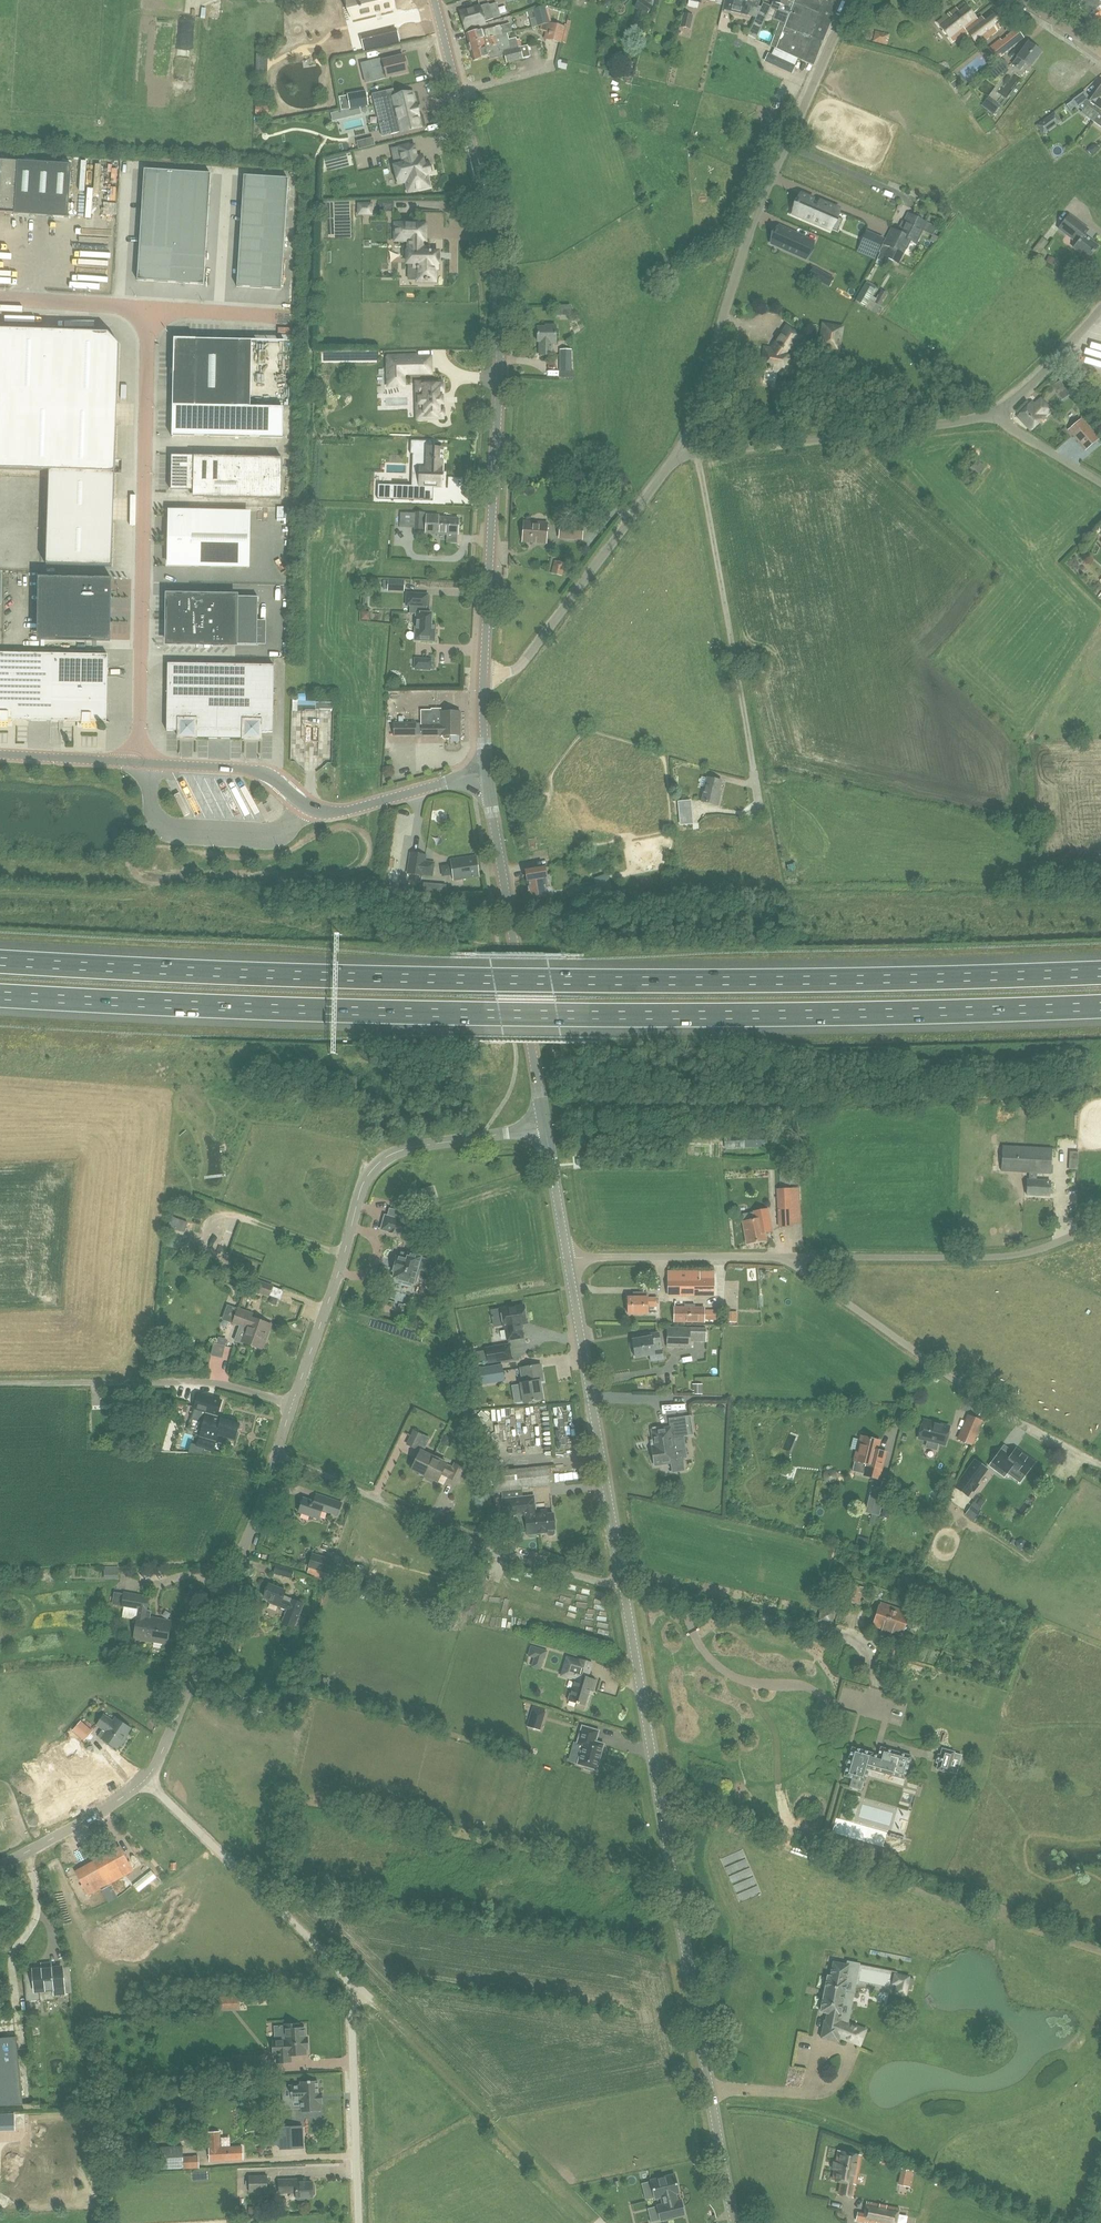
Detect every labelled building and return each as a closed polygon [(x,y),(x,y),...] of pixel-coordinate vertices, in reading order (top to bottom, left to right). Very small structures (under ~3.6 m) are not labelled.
[(391,0),(348,0),(352,18),(375,12),(376,13),(381,11),(390,9),(393,8),(391,0)] [(653,7),(643,0),(639,0),(634,7),(646,16),(653,7)] [(733,12),(748,16),(750,5),(757,7),(759,0),(727,0),(725,10),(733,12)] [(780,22),(784,23),(789,10),(787,9),(790,0),(774,0),(771,6),(770,8),(771,8),(777,10),(773,20),(780,22)] [(790,6),(792,7),(791,11),(789,10),(784,23),(780,22),(771,46),(802,61),(808,44),(812,46),(815,37),(824,41),(841,0),(792,0),(790,6)] [(1071,2),(1086,19),(1100,6),(1100,0),(1073,0),(1071,2)] [(497,3),(489,5),(489,4),(480,7),(479,6),(460,12),(465,29),(485,24),(484,21),(493,19),(501,16),(497,3)] [(977,20),(963,3),(957,9),(956,8),(937,22),(953,41),(966,31),(976,43),(981,39),(984,42),(996,32),(996,31),(1003,25),(991,11),(983,19),(981,17),(977,20)] [(537,27),(548,24),(550,22),(546,6),(533,9),(535,18),(537,26),(537,27)] [(691,29),(694,15),(684,13),(681,27),(691,29)] [(760,32),(767,17),(758,13),(751,28),(749,34),(757,38),(760,32)] [(555,23),(551,40),(561,43),(562,43),(563,37),(566,26),(555,23)] [(488,40),(496,38),(496,37),(503,35),(501,26),(467,34),(469,43),(488,38),(488,40)] [(1017,29),(1007,37),(1008,38),(1003,42),(1001,40),(989,49),(997,59),(1023,38),(1017,29)] [(403,32),(387,35),(388,44),(405,40),(403,32)] [(886,44),(888,35),(876,32),(874,41),(886,44)] [(305,50),(314,48),(313,34),(303,36),(305,50)] [(511,49),(507,34),(503,35),(496,37),(496,38),(488,40),(488,38),(469,43),(471,52),(490,47),(490,45),(498,43),(498,46),(506,44),(507,50),(511,49)] [(368,51),(366,41),(348,45),(350,55),(368,51)] [(498,46),(498,43),(490,45),(490,47),(471,52),(473,61),(488,57),(488,60),(504,56),(506,63),(530,56),(527,45),(511,49),(507,50),(506,44),(498,46)] [(1039,43),(1035,46),(1032,43),(1020,53),(1026,60),(1021,64),(1026,70),(1047,52),(1039,43)] [(764,61),(771,64),(792,74),(796,66),(775,56),(768,53),(764,61)] [(267,55),(256,55),(256,75),(267,75),(267,55)] [(972,79),(991,61),(985,55),(966,72),(972,79)] [(376,62),(370,63),(374,80),(386,77),(408,72),(407,67),(408,65),(407,59),(404,58),(404,56),(385,60),(384,58),(375,60),(376,62)] [(1010,60),(994,72),(999,79),(1015,67),(1010,60)] [(348,82),(352,93),(369,88),(365,76),(348,82)] [(1100,109),(1100,86),(1091,100),(1089,99),(1084,93),(1073,101),(1077,107),(1083,103),(1098,113),(1100,109)] [(381,92),(373,94),(375,103),(383,101),(388,121),(380,123),(380,124),(388,122),(391,134),(421,127),(418,116),(419,116),(416,104),(413,93),(388,99),(386,91),(381,92)] [(348,95),(350,109),(359,108),(368,106),(366,92),(348,95)] [(992,97),(986,104),(1002,118),(1008,111),(992,97)] [(331,114),(333,122),(361,115),(359,107),(359,108),(350,109),(331,114)] [(1098,113),(1092,121),(1100,127),(1100,109),(1098,113)] [(1061,121),(1054,113),(1037,126),(1043,134),(1061,121)] [(373,138),(357,142),(359,149),(375,146),(373,138)] [(409,145),(392,149),(395,166),(395,167),(396,174),(396,175),(398,182),(398,183),(399,183),(405,182),(406,182),(408,192),(430,187),(427,175),(431,174),(431,172),(433,172),(432,164),(429,165),(429,163),(424,164),(422,155),(417,157),(416,155),(415,148),(414,146),(410,147),(409,145)] [(1093,156),(1100,148),(1097,145),(1092,145),(1087,150),(1091,154),(1093,156)] [(1,160),(0,171),(0,213),(14,214),(14,215),(15,216),(15,214),(68,218),(72,165),(1,160)] [(145,170),(138,280),(203,284),(211,174),(145,170)] [(244,176),(237,286),(281,289),(288,179),(244,176)] [(838,210),(833,208),(818,201),(817,204),(813,202),(814,201),(801,195),(797,204),(793,213),(813,222),(831,229),(831,228),(836,216),(838,210)] [(371,203),(359,203),(359,214),(371,214),(371,203)] [(909,214),(899,234),(891,230),(887,238),(880,252),(881,252),(877,259),(883,263),(887,255),(899,261),(906,248),(907,249),(912,240),(916,243),(922,231),(932,236),(933,235),(937,228),(927,222),(926,223),(921,221),(922,219),(922,217),(917,214),(915,215),(914,217),(909,214)] [(1089,259),(1098,246),(1084,235),(1088,230),(1069,215),(1058,228),(1077,243),(1074,248),(1089,259)] [(408,247),(408,258),(417,258),(417,263),(417,271),(418,271),(418,280),(426,280),(426,281),(428,281),(428,280),(435,280),(435,268),(438,268),(438,253),(432,253),(432,251),(429,251),(429,248),(422,248),(422,240),(422,239),(414,239),(414,224),(396,224),(396,240),(409,240),(409,247),(408,247)] [(808,240),(778,227),(777,231),(776,231),(774,234),(775,235),(771,243),(800,256),(808,240)] [(875,258),(882,242),(883,239),(867,232),(862,242),(858,251),(875,258)] [(837,236),(834,244),(856,252),(859,244),(837,236)] [(1051,266),(1054,261),(1048,257),(1045,262),(1051,266)] [(809,274),(808,276),(810,277),(829,287),(830,286),(834,278),(834,277),(813,266),(812,269),(809,274)] [(875,286),(867,281),(865,284),(855,301),(856,301),(855,303),(871,311),(876,314),(880,306),(881,307),(886,297),(888,294),(881,290),(874,302),(870,300),(875,290),(873,289),(875,286)] [(833,324),(821,322),(817,350),(840,354),(844,326),(833,324)] [(556,344),(556,326),(546,325),(546,328),(538,328),(538,342),(540,342),(539,355),(552,355),(553,344),(556,344)] [(791,350),(801,336),(787,326),(777,340),(779,342),(773,350),(765,348),(763,359),(767,359),(765,370),(778,372),(778,368),(787,370),(790,353),(788,352),(789,349),(791,350)] [(115,473),(116,459),(117,425),(118,403),(118,400),(119,344),(108,333),(63,331),(59,331),(46,331),(0,329),(0,469),(2,469),(50,471),(115,473)] [(283,437),(283,407),(250,407),(252,341),(174,339),(172,435),(283,437)] [(572,371),(572,350),(560,350),(560,371),(572,371)] [(417,358),(388,359),(389,386),(404,385),(404,372),(417,371),(417,358)] [(443,382),(419,383),(420,419),(444,418),(444,407),(439,407),(439,394),(443,393),(443,382)] [(1048,407),(1040,399),(1034,405),(1031,402),(1017,416),(1030,429),(1045,414),(1044,414),(1048,409),(1048,407)] [(1095,435),(1082,419),(1069,430),(1079,441),(1087,434),(1091,438),(1095,435)] [(419,450),(418,466),(430,466),(429,486),(453,487),(455,462),(446,462),(447,452),(419,450)] [(193,491),(194,491),(194,498),(204,498),(281,500),(282,458),(172,455),(171,490),(193,491)] [(972,467),(965,462),(958,471),(972,483),(985,467),(977,460),(972,467)] [(47,565),(112,567),(115,473),(50,471),(47,565)] [(415,499),(415,486),(415,485),(378,484),(378,499),(416,500),(416,499),(415,499)] [(589,505),(589,508),(589,514),(590,514),(590,515),(599,515),(599,505),(589,505)] [(248,566),(249,513),(171,511),(170,564),(248,566)] [(414,529),(424,529),(425,512),(415,511),(414,529)] [(458,534),(459,518),(439,517),(439,515),(427,514),(426,533),(448,534),(448,533),(458,534)] [(546,544),(548,523),(524,521),(523,542),(546,544)] [(582,539),(583,524),(561,522),(560,533),(565,534),(564,538),(582,539)] [(562,576),(565,563),(554,560),(551,573),(562,576)] [(42,577),(41,638),(107,639),(109,639),(110,628),(108,628),(109,595),(112,595),(112,579),(42,577)] [(397,580),(389,579),(388,589),(397,590),(397,580)] [(410,614),(416,614),(415,631),(422,631),(422,641),(436,642),(437,624),(433,624),(433,612),(427,612),(427,607),(428,607),(429,593),(406,592),(405,607),(410,607),(410,614)] [(168,596),(168,643),(235,644),(258,645),(269,645),(269,597),(258,597),(236,596),(168,596)] [(370,620),(370,616),(368,612),(362,611),(362,619),(370,620)] [(7,727),(13,721),(51,722),(52,654),(0,653),(0,727),(7,727)] [(52,654),(51,722),(78,722),(84,728),(96,728),(96,722),(107,722),(108,655),(52,654)] [(432,658),(415,658),(414,670),(431,671),(432,658)] [(168,663),(167,731),(179,731),(179,738),(197,738),(220,738),(220,732),(221,664),(168,663)] [(220,732),(220,738),(243,739),(261,739),(261,732),(273,733),(274,665),(221,664),(220,732)] [(296,763),(306,773),(311,773),(318,773),(323,768),(328,763),(332,763),(333,703),(316,704),(316,702),(307,702),(307,694),(299,695),(299,699),(293,699),(292,762),(296,763)] [(441,712),(441,709),(432,709),(432,710),(423,710),(423,735),(441,735),(443,735),(443,737),(445,739),(449,738),(450,737),(450,735),(461,735),(461,711),(441,712)] [(394,736),(417,736),(416,722),(394,722),(394,736)] [(718,805),(721,795),(719,795),(722,781),(708,777),(702,801),(718,805)] [(678,801),(680,824),(692,822),(690,800),(678,801)] [(433,877),(435,862),(425,861),(426,855),(411,852),(408,873),(433,877)] [(454,880),(479,876),(476,855),(451,859),(454,880)] [(531,899),(547,896),(545,884),(548,884),(546,867),(526,870),(531,899)] [(436,884),(424,883),(424,892),(435,893),(436,884)] [(575,900),(586,897),(584,889),(573,893),(575,900)] [(767,1144),(767,1133),(724,1134),(725,1149),(761,1148),(761,1145),(767,1144)] [(1051,1173),(1052,1148),(1003,1145),(1002,1171),(1030,1172),(1029,1180),(1028,1180),(1027,1194),(1050,1196),(1051,1181),(1037,1180),(1037,1172),(1051,1173)] [(1070,1152),(1069,1161),(1078,1161),(1079,1152),(1070,1152)] [(424,1200),(436,1197),(433,1187),(421,1190),(424,1200)] [(779,1226),(793,1226),(791,1188),(778,1189),(779,1226)] [(748,1243),(766,1240),(765,1233),(774,1231),(770,1209),(744,1214),(745,1221),(744,1221),(748,1243)] [(409,1234),(411,1226),(410,1226),(411,1222),(385,1215),(381,1230),(407,1237),(408,1234),(409,1234)] [(184,1232),(188,1222),(172,1217),(169,1227),(184,1232)] [(432,1260),(422,1257),(409,1253),(408,1254),(402,1252),(400,1258),(397,1257),(397,1260),(395,1259),(392,1268),(394,1269),(393,1271),(395,1272),(393,1278),(403,1281),(402,1284),(412,1286),(412,1284),(413,1284),(414,1283),(417,1283),(421,1270),(429,1273),(432,1263),(433,1261),(432,1260)] [(714,1295),(714,1278),(700,1278),(700,1271),(669,1271),(669,1295),(714,1295)] [(269,1295),(273,1286),(258,1281),(255,1290),(269,1295)] [(648,1298),(648,1293),(638,1293),(638,1297),(629,1297),(629,1298),(627,1298),(627,1303),(629,1303),(628,1313),(648,1314),(648,1306),(657,1306),(657,1298),(648,1298)] [(526,1313),(524,1305),(511,1307),(511,1306),(501,1308),(504,1326),(506,1326),(508,1339),(523,1337),(521,1323),(527,1322),(527,1320),(528,1319),(527,1314),(526,1313)] [(705,1322),(705,1320),(719,1320),(720,1309),(705,1309),(705,1308),(675,1307),(675,1321),(705,1322)] [(262,1318),(252,1314),(238,1309),(233,1323),(242,1326),(237,1339),(242,1341),(262,1348),(271,1324),(261,1320),(262,1318)] [(668,1328),(667,1346),(691,1347),(691,1342),(691,1328),(668,1328)] [(663,1358),(659,1333),(647,1335),(647,1334),(634,1337),(634,1340),(633,1340),(631,1341),(632,1346),(634,1347),(636,1356),(651,1354),(652,1360),(663,1358)] [(489,1362),(512,1358),(510,1345),(487,1349),(489,1362)] [(473,1386),(505,1380),(502,1364),(470,1370),(473,1386)] [(524,1402),(543,1399),(540,1381),(544,1380),(541,1364),(521,1367),(524,1383),(521,1383),(524,1402)] [(693,1391),(694,1391),(694,1393),(693,1393),(693,1394),(703,1394),(703,1384),(693,1384),(693,1391)] [(218,1434),(228,1437),(227,1439),(236,1442),(239,1433),(237,1432),(240,1424),(233,1422),(233,1419),(222,1416),(225,1405),(222,1404),(201,1399),(198,1411),(208,1414),(206,1421),(208,1421),(204,1435),(216,1438),(218,1434)] [(972,1444),(982,1421),(968,1415),(959,1439),(972,1444)] [(688,1435),(686,1416),(670,1418),(671,1426),(661,1428),(659,1427),(655,1427),(654,1429),(652,1429),(654,1440),(656,1441),(652,1446),(653,1449),(655,1448),(655,1451),(664,1450),(663,1449),(675,1447),(673,1437),(688,1435)] [(946,1444),(950,1427),(924,1420),(920,1438),(946,1444)] [(425,1449),(427,1445),(420,1441),(423,1435),(414,1430),(407,1444),(419,1450),(420,1447),(425,1449)] [(874,1461),(880,1441),(862,1436),(859,1450),(857,1450),(855,1460),(868,1463),(865,1475),(879,1478),(883,1463),(874,1461)] [(218,1452),(220,1445),(202,1440),(200,1447),(218,1452)] [(1006,1476),(1015,1482),(1022,1471),(1033,1478),(1043,1466),(1034,1459),(1038,1455),(1022,1445),(1008,1462),(1014,1467),(1006,1476)] [(424,1475),(434,1457),(420,1450),(416,1460),(414,1459),(411,1465),(413,1466),(412,1468),(424,1475)] [(453,1467),(446,1464),(447,1463),(434,1457),(424,1475),(427,1476),(426,1479),(432,1482),(434,1479),(438,1481),(443,1470),(450,1473),(448,1477),(457,1481),(464,1468),(455,1463),(453,1467)] [(523,1497),(522,1489),(551,1486),(549,1466),(492,1471),(494,1491),(495,1491),(495,1493),(502,1492),(503,1499),(523,1497)] [(981,1475),(970,1468),(958,1490),(966,1497),(981,1475)] [(476,1490),(491,1486),(488,1476),(474,1479),(476,1490)] [(885,1490),(872,1486),(866,1512),(879,1515),(885,1490)] [(342,1502),(317,1494),(315,1502),(303,1498),(299,1512),(319,1519),(323,1509),(338,1515),(342,1502)] [(526,1516),(524,1497),(523,1497),(503,1499),(504,1513),(515,1512),(516,1526),(518,1526),(519,1534),(527,1533),(527,1534),(528,1534),(528,1536),(531,1538),(536,1537),(537,1535),(537,1533),(547,1532),(547,1534),(549,1536),(553,1535),(555,1533),(555,1529),(553,1513),(544,1514),(543,1510),(535,1511),(536,1515),(526,1516)] [(966,1514),(975,1521),(981,1514),(972,1507),(966,1514)] [(330,1574),(335,1560),(313,1553),(308,1567),(330,1574)] [(292,1578),(294,1569),(276,1564),(274,1573),(292,1578)] [(103,1579),(119,1579),(119,1566),(102,1567),(103,1579)] [(360,1589),(363,1578),(341,1571),(338,1582),(360,1589)] [(843,1584),(845,1578),(835,1575),(833,1581),(843,1584)] [(861,1603),(865,1588),(847,1583),(843,1599),(861,1603)] [(294,1628),(304,1603),(283,1595),(285,1590),(269,1584),(264,1597),(271,1599),(270,1602),(288,1609),(283,1623),(294,1628)] [(152,1626),(153,1617),(146,1616),(149,1596),(124,1592),(122,1608),(139,1610),(134,1639),(147,1641),(150,1626),(152,1626)] [(474,1616),(478,1603),(468,1600),(464,1613),(474,1616)] [(901,1635),(909,1613),(882,1603),(874,1625),(901,1635)] [(167,1645),(171,1620),(153,1617),(152,1626),(150,1626),(147,1641),(167,1645)] [(446,1631),(449,1621),(439,1617),(435,1628),(446,1631)] [(898,1659),(904,1643),(894,1639),(891,1649),(888,1647),(885,1654),(898,1659)] [(531,1646),(528,1656),(543,1660),(544,1661),(547,1651),(531,1646)] [(593,1663),(579,1659),(566,1656),(563,1668),(560,1677),(573,1680),(568,1701),(586,1706),(591,1689),(594,1690),(596,1680),(589,1678),(591,1671),(593,1663)] [(542,1720),(545,1711),(533,1707),(530,1716),(542,1720)] [(116,1718),(114,1721),(104,1714),(97,1724),(103,1728),(99,1735),(98,1736),(117,1749),(117,1748),(120,1744),(121,1745),(126,1737),(125,1736),(131,1728),(116,1718)] [(85,1741),(93,1731),(81,1721),(72,1731),(85,1741)] [(600,1730),(582,1725),(576,1743),(582,1745),(577,1764),(585,1767),(584,1769),(593,1772),(594,1770),(597,1771),(605,1743),(597,1741),(600,1730)] [(97,1766),(73,1743),(57,1760),(81,1782),(97,1766)] [(879,1755),(873,1754),(874,1753),(853,1747),(845,1776),(852,1778),(850,1787),(861,1791),(864,1781),(866,1781),(869,1769),(906,1779),(912,1756),(881,1747),(879,1755)] [(949,1772),(955,1752),(943,1748),(941,1755),(939,1754),(937,1762),(939,1762),(937,1769),(949,1772)] [(48,1771),(34,1780),(49,1803),(63,1794),(48,1771)] [(842,1827),(840,1835),(880,1846),(883,1838),(842,1827)] [(101,1889),(108,1902),(109,1903),(118,1898),(118,1897),(110,1884),(134,1871),(120,1846),(92,1861),(95,1866),(77,1875),(83,1887),(89,1896),(101,1889)] [(139,1892),(158,1878),(152,1870),(133,1884),(139,1892)] [(849,1961),(849,1962),(848,1962),(847,1965),(833,1962),(831,1976),(828,1976),(821,2011),(827,2013),(826,2021),(824,2021),(821,2038),(838,2042),(839,2036),(849,2040),(854,2026),(842,2021),(843,2018),(840,2015),(843,2003),(847,2004),(849,1992),(845,1991),(847,1980),(846,1979),(848,1968),(858,1969),(859,1965),(896,1972),(896,1974),(895,1974),(895,1975),(902,1976),(900,1988),(906,1989),(907,1988),(911,1988),(913,1978),(909,1977),(897,1974),(897,1972),(896,1971),(895,1970),(895,1971),(885,1969),(885,1968),(884,1968),(883,1969),(873,1967),(873,1966),(872,1966),(872,1967),(862,1965),(862,1964),(861,1964),(860,1964),(850,1962),(851,1962),(849,1961)] [(41,2003),(56,2001),(55,1995),(70,1994),(67,1969),(62,1969),(62,1966),(34,1968),(34,1970),(24,1971),(26,1991),(28,2012),(42,2011),(41,2003)] [(889,1972),(870,1970),(869,1983),(888,1985),(889,1972)] [(863,1991),(862,2007),(872,2007),(872,1991),(863,1991)] [(307,2037),(305,2037),(305,2028),(299,2029),(299,2024),(285,2025),(286,2040),(281,2040),(282,2053),(277,2053),(277,2054),(281,2054),(281,2062),(291,2061),(291,2055),(306,2054),(306,2049),(307,2049),(307,2037)] [(23,2104),(17,2037),(0,2038),(0,2105),(23,2104)] [(301,2093),(319,2093),(318,2081),(311,2082),(310,2080),(308,2081),(308,2082),(300,2082),(301,2085),(292,2086),(292,2085),(283,2086),(292,2086),(292,2092),(291,2092),(291,2094),(292,2094),(292,2100),(301,2100),(301,2093)] [(301,2093),(301,2100),(302,2111),(321,2110),(321,2104),(320,2103),(319,2103),(319,2093),(301,2093)] [(280,2149),(304,2147),(302,2126),(279,2127),(280,2149)] [(210,2161),(243,2159),(242,2147),(220,2148),(219,2132),(209,2132),(210,2148),(210,2161)] [(183,2157),(183,2146),(160,2147),(161,2169),(199,2167),(198,2156),(183,2157)] [(854,2154),(855,2152),(854,2150),(848,2149),(846,2151),(846,2153),(839,2151),(834,2179),(842,2181),(840,2194),(853,2197),(861,2156),(854,2154)] [(880,2162),(887,2165),(890,2157),(882,2155),(880,2162)] [(902,2167),(898,2183),(909,2185),(913,2169),(902,2167)] [(323,2179),(340,2178),(340,2170),(323,2171),(323,2179)] [(678,2199),(677,2194),(680,2193),(675,2173),(650,2179),(655,2200),(661,2198),(662,2203),(656,2205),(660,2218),(660,2222),(686,2216),(685,2212),(681,2199),(678,2199)] [(249,2193),(268,2192),(268,2176),(249,2176),(249,2193)] [(305,2179),(279,2179),(280,2191),(296,2191),(297,2196),(298,2197),(304,2197),(304,2196),(312,2196),(313,2194),(313,2183),(312,2183),(312,2182),(305,2182),(305,2179)] [(285,2200),(275,2200),(275,2210),(285,2209),(285,2200)] [(900,2208),(867,2202),(866,2207),(868,2207),(866,2214),(858,2212),(857,2220),(871,2222),(897,2222),(900,2208)]
